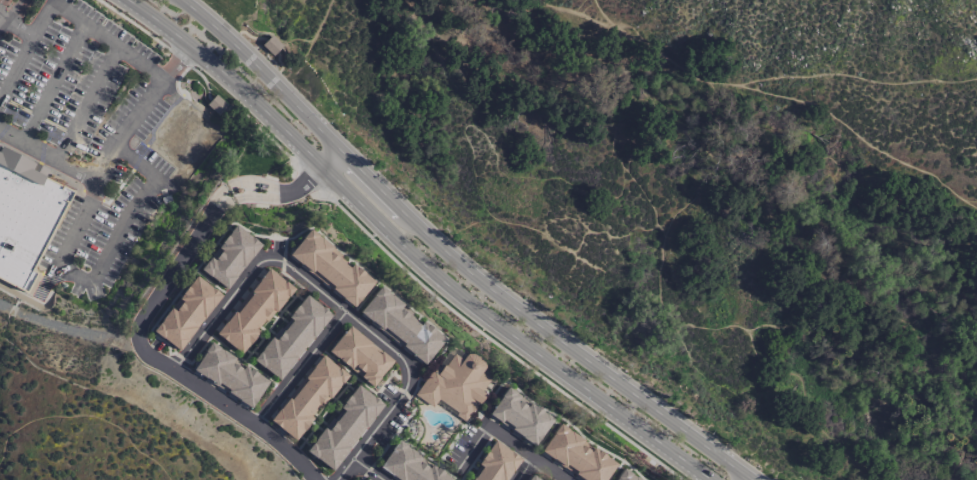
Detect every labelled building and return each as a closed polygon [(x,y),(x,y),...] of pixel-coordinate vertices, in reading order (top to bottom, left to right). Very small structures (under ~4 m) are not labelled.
[(259,45),(269,35),(281,46),(271,56),(259,45)] [(214,94),(225,105),(216,114),(205,105),(214,94)] [(25,293),(36,273),(31,270),(72,191),(43,176),(47,169),(0,145),(0,280),(25,293)] [(233,225),(260,244),(226,290),(199,270),(233,225)] [(306,230),(371,281),(351,306),(286,255),(306,230)] [(265,268),(291,289),(240,354),(214,333),(265,268)] [(194,276),(220,295),(177,351),(151,331),(194,276)] [(378,286),(442,339),(421,365),(357,312),(378,286)] [(303,294),(330,315),(278,380),(252,359),(303,294)] [(347,325),(392,361),(371,386),(327,351),(347,325)] [(208,341),(267,381),(248,408),(190,368),(208,341)] [(437,399),(431,407),(413,394),(432,368),(437,372),(442,365),(443,366),(452,354),(460,359),(463,354),(468,353),(471,354),(475,356),(478,358),(480,361),(481,364),(482,367),(478,373),(488,379),(480,391),(484,394),(477,404),(476,403),(463,421),(453,415),(455,412),(437,399)] [(320,354),(345,374),(293,440),(268,420),(320,354)] [(356,385),(382,405),(331,471),(305,451),(356,385)] [(505,386),(551,419),(532,446),(486,413),(505,386)] [(614,464),(603,479),(580,479),(539,451),(558,424),(614,464)] [(396,440),(452,479),(395,479),(377,467),(396,440)] [(519,458),(504,479),(465,479),(493,440),(519,458)] [(621,468),(638,479),(613,479),(621,468)]
